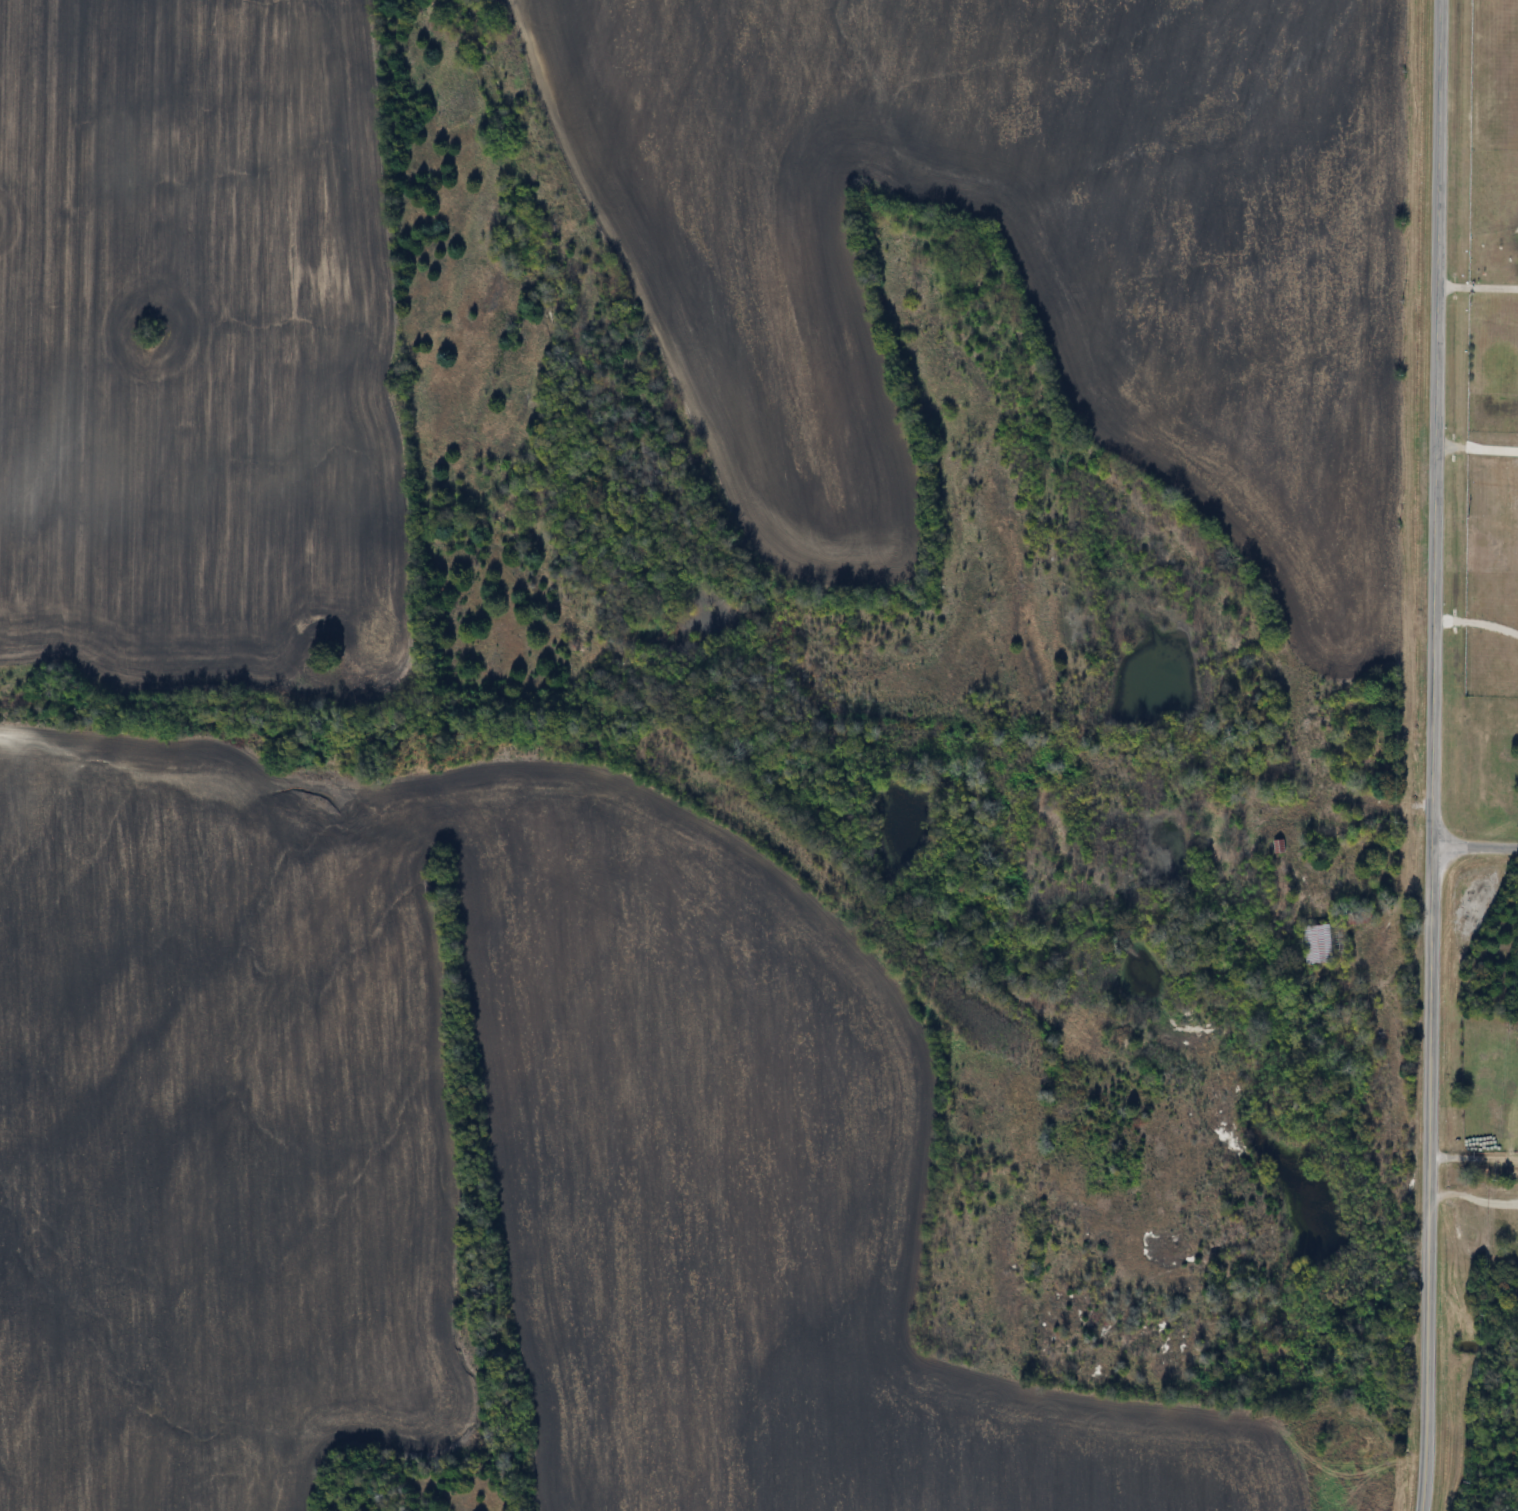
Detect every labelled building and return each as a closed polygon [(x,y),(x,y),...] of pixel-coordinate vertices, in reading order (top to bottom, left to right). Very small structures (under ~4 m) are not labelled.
[(1306,927),(1307,965),(1333,965),(1332,926),(1306,927)]
